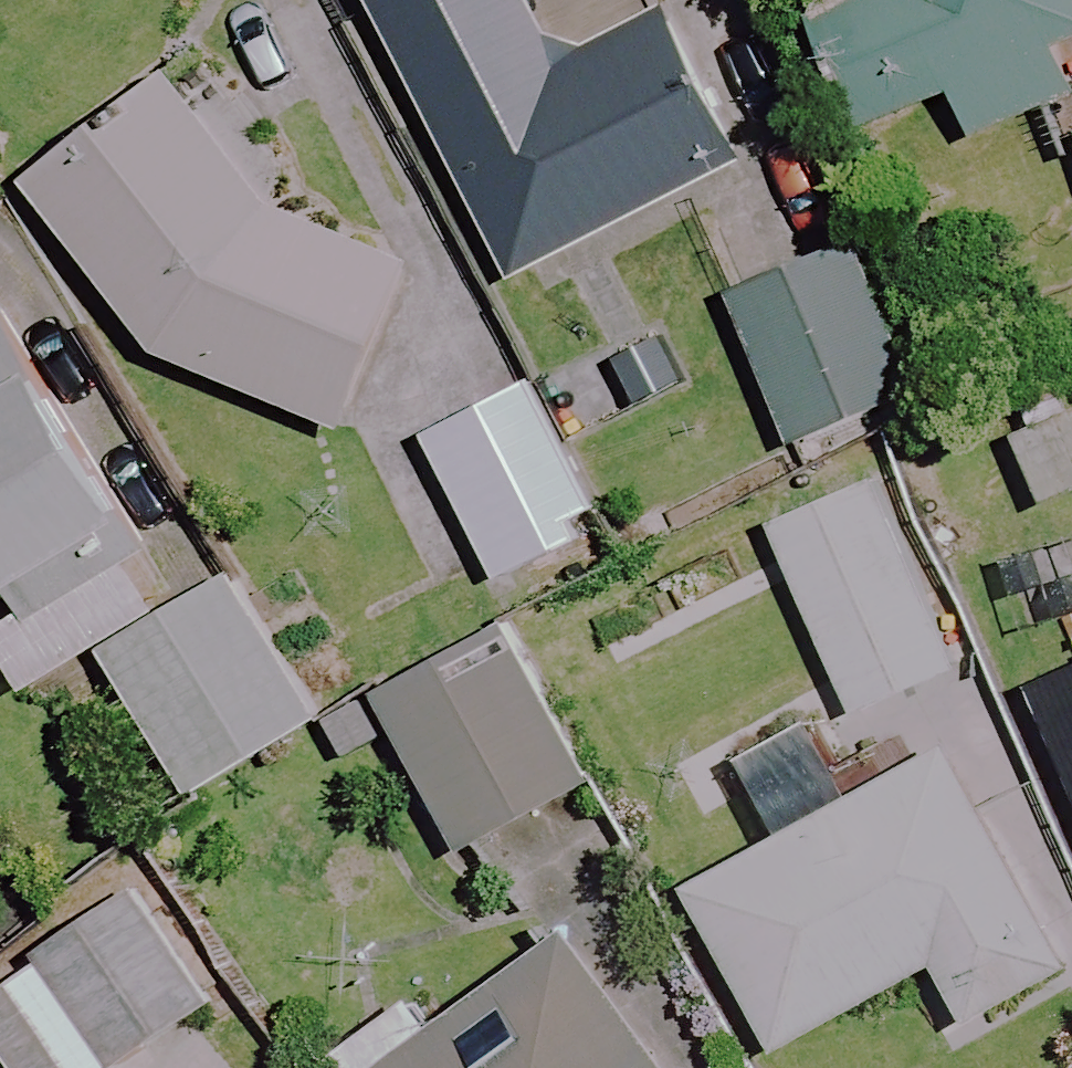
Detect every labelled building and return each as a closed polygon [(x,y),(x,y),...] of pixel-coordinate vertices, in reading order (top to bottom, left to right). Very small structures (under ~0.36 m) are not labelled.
[(395,8),(356,28),(408,130),(447,110),(524,262),(755,145),(682,0),(664,0),(572,47),(548,0),(392,0),(395,8)] [(815,7),(864,119),(954,81),(972,123),(1071,80),(1071,0),(833,0),(815,7)] [(277,189),(176,58),(34,166),(167,337),(351,423),(428,260),(277,189)] [(909,393),(846,240),(723,291),(785,443),(909,393)] [(648,331),(530,389),(565,459),(682,401),(648,331)] [(186,594),(163,611),(119,550),(142,533),(0,334),(0,683),(15,703),(86,651),(192,799),(312,712),(214,574),(186,594)] [(565,459),(530,389),(449,430),(462,458),(431,473),(487,585),(600,529),(565,459)] [(958,666),(879,475),(768,521),(847,711),(958,666)] [(580,782),(491,635),(371,707),(460,854),(580,782)] [(1019,695),(1071,817),(1071,672),(1019,695)] [(1059,971),(936,752),(680,896),(769,1055),(923,968),(957,1028),(1059,971)] [(122,889),(0,979),(0,1067),(109,1067),(203,999),(122,889)] [(573,928),(449,1015),(427,985),(336,1050),(349,1067),(671,1067),(573,928)]
